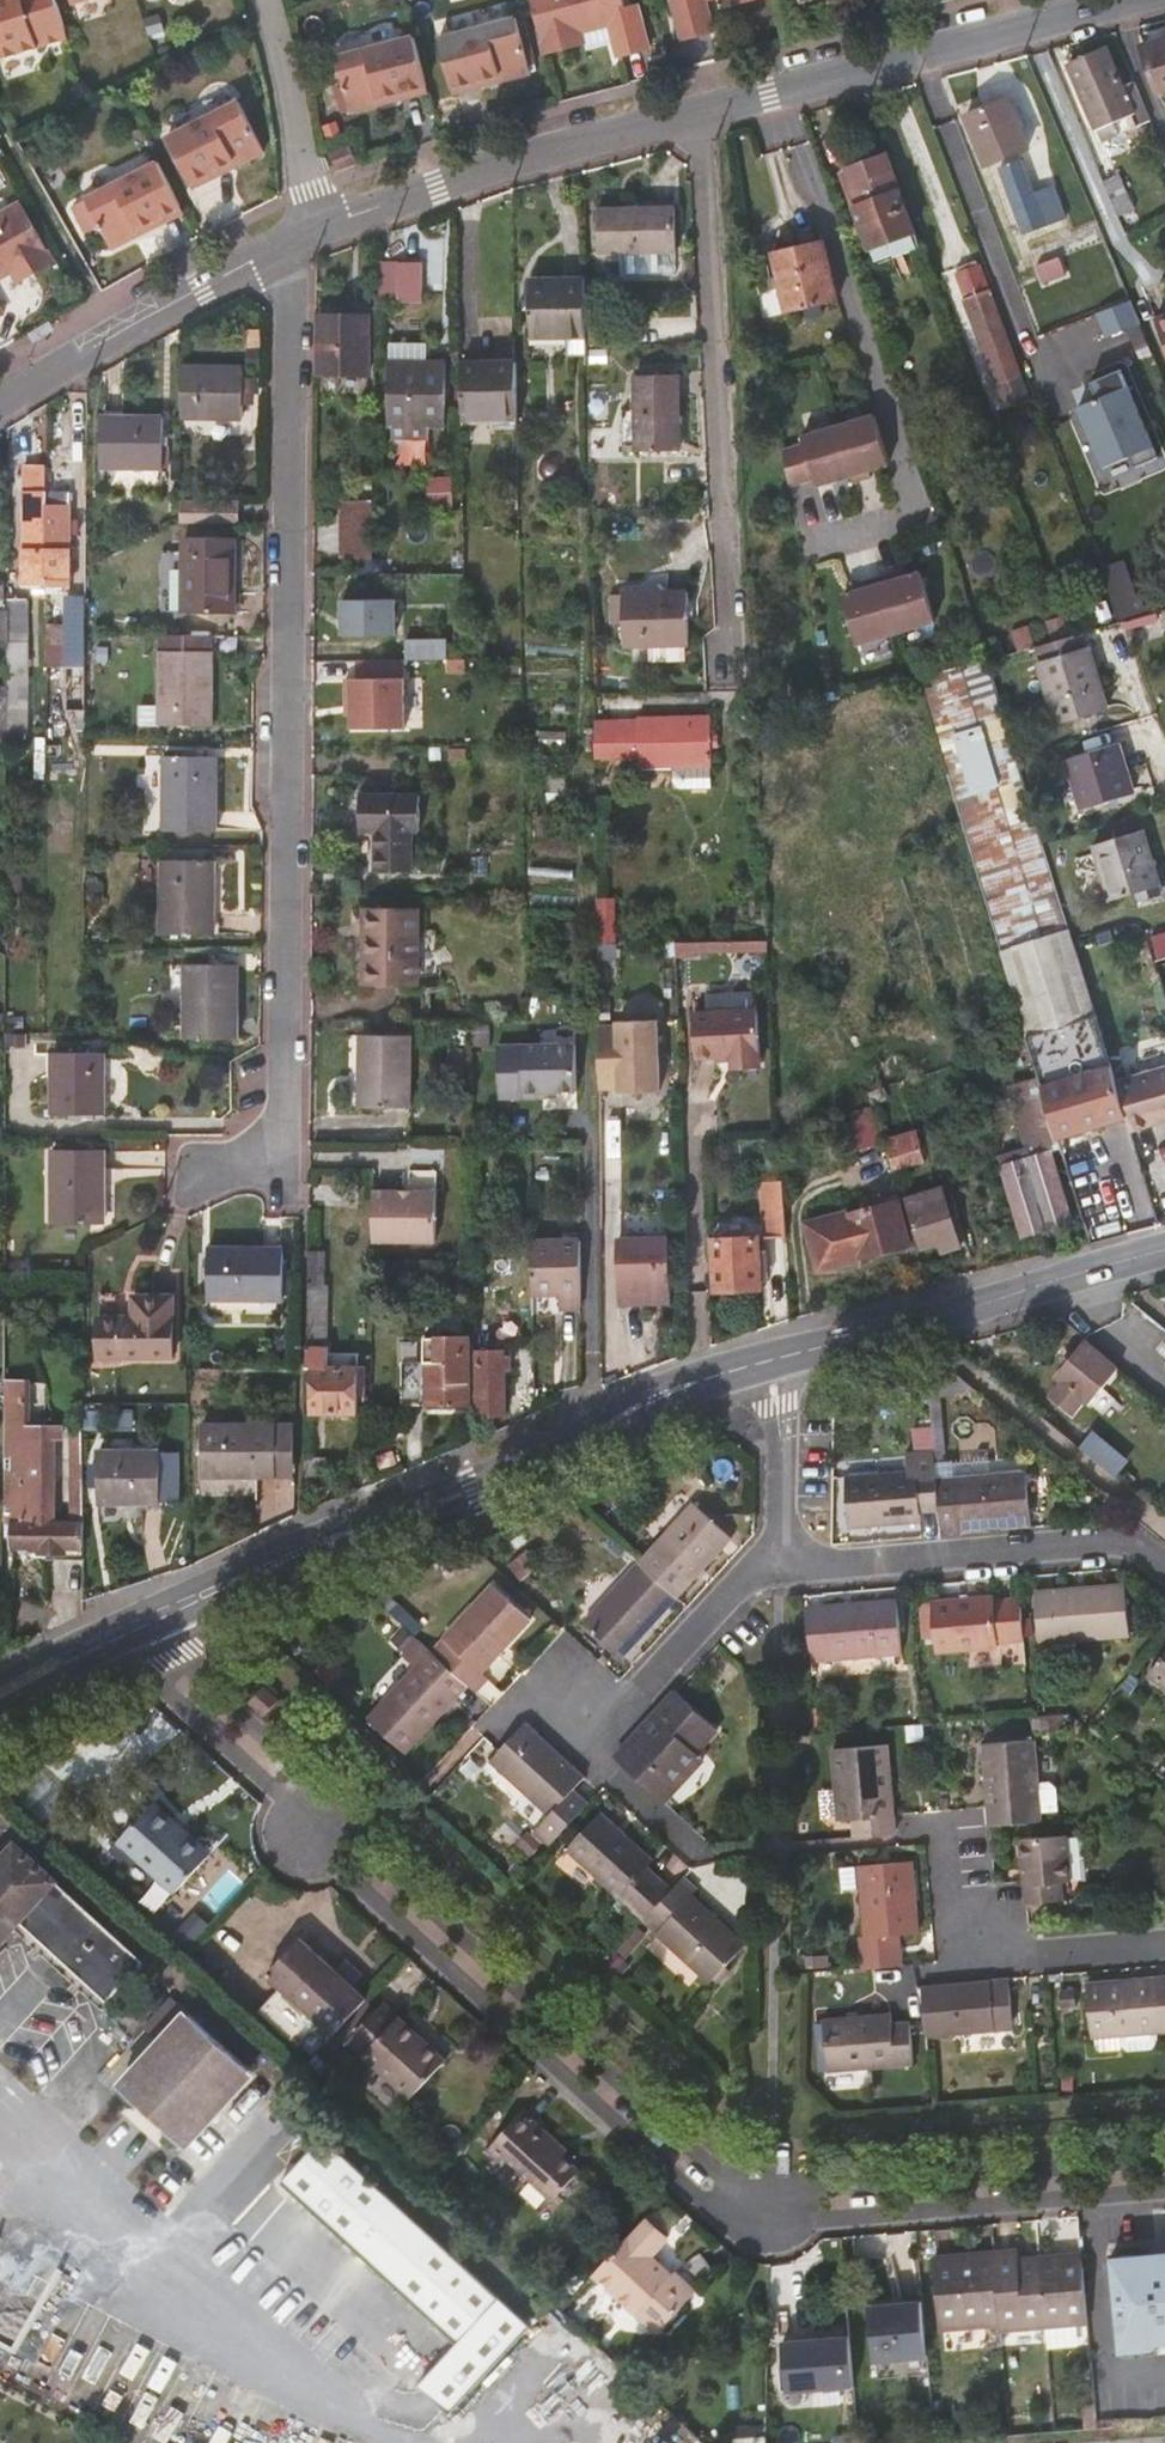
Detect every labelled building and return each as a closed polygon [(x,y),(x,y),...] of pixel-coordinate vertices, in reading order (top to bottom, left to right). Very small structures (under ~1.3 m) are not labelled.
[(38,45),(66,36),(66,35),(55,0),(0,0),(0,57),(38,45)] [(74,11),(110,0),(71,0),(74,11)] [(642,13),(631,16),(628,6),(627,0),(531,0),(539,34),(543,49),(545,53),(585,42),(583,30),(609,23),(618,54),(651,45),(642,13)] [(687,1),(675,5),(683,36),(714,28),(707,0),(686,0),(687,1)] [(639,2),(628,6),(631,16),(642,13),(639,2)] [(437,35),(450,85),(495,73),(497,80),(527,72),(512,15),(437,35)] [(352,114),(382,106),(381,98),(427,85),(424,72),(421,64),(419,57),(414,36),(337,57),(352,114)] [(1146,44),(1160,86),(1164,84),(1164,38),(1146,44)] [(38,45),(0,57),(0,63),(5,77),(44,64),(38,45)] [(1103,125),(1107,134),(1152,115),(1137,80),(1126,85),(1109,45),(1071,59),(1097,128),(1103,125)] [(452,93),(497,80),(495,73),(450,85),(452,93)] [(382,106),(429,93),(427,85),(381,98),(382,106)] [(987,164),(1002,158),(995,138),(1013,131),(1021,151),(1030,148),(1011,97),(969,112),(987,164)] [(165,134),(188,180),(230,159),(234,165),(262,151),(236,98),(165,134)] [(1002,158),(1021,151),(1013,131),(995,138),(1002,158)] [(330,151),(338,169),(357,162),(350,144),(330,151)] [(848,168),(878,246),(918,232),(889,152),(848,168)] [(113,248),(142,234),(137,225),(180,204),(169,183),(161,167),(157,159),(86,195),(88,200),(102,226),(113,248)] [(192,187),(234,165),(230,159),(188,180),(192,187)] [(1023,159),(1005,167),(1022,210),(1041,202),(1035,188),(1023,159)] [(1057,180),(1035,188),(1041,202),(1044,212),(1047,218),(1069,210),(1057,180)] [(1132,194),(1115,201),(1128,232),(1145,224),(1132,194)] [(102,226),(88,200),(74,207),(87,234),(102,226)] [(12,273),(17,283),(54,261),(22,204),(0,216),(0,279),(12,273)] [(142,234),(184,212),(180,204),(137,225),(142,234)] [(602,211),(603,254),(677,254),(675,210),(602,211)] [(1096,219),(1033,247),(1046,280),(1110,254),(1096,219)] [(837,296),(817,237),(771,252),(791,312),(837,296)] [(960,267),(1008,395),(1020,391),(1024,400),(1032,397),(982,259),(960,267)] [(381,303),(392,303),(393,264),(381,264),(381,303)] [(425,264),(393,264),(392,303),(425,303),(425,264)] [(534,337),(589,336),(588,279),(533,279),(534,337)] [(1133,298),(1101,311),(1110,335),(1143,321),(1133,298)] [(1157,317),(1164,337),(1164,314),(1157,317)] [(372,372),(372,317),(325,317),(324,373),(372,372)] [(392,348),(429,348),(429,329),(392,329),(392,348)] [(429,348),(392,348),(392,412),(447,411),(448,348),(429,348)] [(464,419),(520,419),(519,362),(463,363),(464,419)] [(1100,397),(1081,405),(1107,466),(1134,455),(1139,465),(1161,456),(1124,367),(1093,380),(1100,397)] [(247,377),(185,375),(184,429),(246,428),(247,377)] [(639,380),(641,454),(683,454),(682,380),(639,380)] [(894,463),(878,414),(807,437),(809,444),(786,452),(792,489),(820,479),(822,484),(857,475),(859,482),(877,475),(875,469),(894,463)] [(106,423),(105,474),(164,476),(166,424),(106,423)] [(377,501),(347,501),(346,556),(376,557),(377,501)] [(32,596),(54,596),(54,559),(54,516),(55,502),(34,502),(32,596)] [(75,502),(55,502),(54,516),(75,515),(75,502)] [(196,508),(195,529),(241,529),(241,508),(196,508)] [(75,515),(54,516),(54,559),(74,559),(74,558),(75,515)] [(74,558),(90,559),(90,515),(75,515),(74,558)] [(176,618),(187,618),(188,544),(176,544),(176,618)] [(188,544),(187,618),(237,619),(238,545),(188,544)] [(74,604),(74,559),(54,559),(54,596),(54,604),(74,604)] [(910,569),(904,571),(905,579),(912,577),(910,569)] [(862,590),(848,594),(861,643),(939,622),(926,573),(912,577),(905,579),(904,571),(867,581),(868,588),(862,590)] [(868,588),(867,581),(860,584),(862,590),(868,588)] [(655,646),(691,645),(690,593),(624,597),(627,647),(655,646)] [(345,637),(398,636),(398,602),(345,603),(345,637)] [(70,676),(90,677),(90,641),(90,607),(71,607),(70,676)] [(36,617),(17,617),(17,638),(16,692),(36,693),(36,617)] [(408,662),(450,662),(450,641),(408,642),(408,662)] [(214,733),(213,642),(163,642),(165,733),(214,733)] [(692,661),(691,645),(655,646),(656,662),(692,661)] [(1045,660),(1063,721),(1113,708),(1095,646),(1045,660)] [(990,671),(936,679),(944,734),(982,728),(980,714),(996,712),(990,671)] [(356,731),(406,731),(406,680),(349,680),(349,700),(356,700),(356,731)] [(700,737),(700,716),(651,718),(626,718),(626,722),(594,722),(594,760),(627,760),(628,770),(662,770),(662,785),(668,791),(701,790),(700,769),(701,769),(701,750),(700,737)] [(1074,756),(1089,804),(1136,791),(1122,741),(1074,756)] [(168,766),(168,837),(218,838),(218,765),(168,766)] [(360,795),(359,832),(376,832),(375,873),(412,873),(413,832),(422,832),(421,796),(360,795)] [(1073,929),(1039,815),(969,835),(1004,949),(1073,929)] [(1100,842),(1115,899),(1163,885),(1146,828),(1100,842)] [(167,869),(168,944),(216,944),(215,869),(167,869)] [(368,912),(368,948),(365,948),(365,983),(415,984),(416,911),(368,912)] [(1084,1128),(1128,1115),(1119,1084),(1118,1083),(1076,944),(1075,937),(1073,929),(1004,949),(1043,1078),(1063,1148),(1065,1154),(1083,1149),(1088,1142),(1084,1128)] [(1158,966),(1164,964),(1164,939),(1150,944),(1158,966)] [(679,942),(679,957),(699,956),(698,941),(679,942)] [(190,974),(190,1046),(240,1046),(240,974),(190,974)] [(694,1010),(696,1056),(734,1053),(734,1062),(760,1061),(758,1008),(758,990),(709,992),(709,1010),(694,1010)] [(617,1027),(598,1027),(598,1087),(620,1087),(619,1093),(658,1092),(656,1020),(617,1021),(617,1027)] [(360,1035),(360,1109),(409,1109),(409,1035),(360,1035)] [(578,1106),(577,1046),(518,1047),(518,1107),(578,1106)] [(56,1062),(55,1121),(106,1122),(107,1062),(56,1062)] [(1119,1084),(1128,1115),(1133,1132),(1164,1123),(1164,1070),(1119,1084)] [(1054,1153),(1063,1148),(1043,1078),(1022,1084),(1024,1094),(1030,1093),(1034,1109),(1016,1114),(1027,1153),(1014,1158),(1015,1165),(1007,1166),(1026,1234),(1074,1221),(1054,1153)] [(885,1098),(880,1084),(867,1088),(871,1102),(885,1098)] [(918,1129),(882,1139),(891,1168),(926,1158),(918,1129)] [(56,1156),(54,1231),(105,1231),(106,1157),(56,1156)] [(909,1195),(925,1249),(942,1244),(945,1253),(964,1248),(945,1186),(909,1195)] [(437,1242),(437,1192),(375,1192),(375,1242),(437,1242)] [(773,1227),(786,1227),(784,1196),(772,1197),(773,1227)] [(900,1199),(851,1213),(850,1209),(805,1221),(818,1274),(863,1262),(862,1257),(910,1244),(900,1199)] [(762,1232),(714,1234),(716,1285),(764,1283),(763,1260),(771,1259),(770,1244),(762,1244),(762,1232)] [(620,1304),(642,1303),(642,1292),(674,1291),(672,1236),(619,1238),(620,1304)] [(584,1247),(533,1248),(534,1298),(562,1298),(563,1312),(585,1311),(584,1247)] [(212,1258),(211,1308),(286,1309),(286,1258),(212,1258)] [(325,1354),(327,1264),(309,1264),(308,1363),(315,1363),(315,1410),(360,1410),(360,1393),(367,1392),(367,1363),(343,1362),(343,1354),(325,1354)] [(674,1301),(674,1291),(642,1292),(642,1303),(674,1301)] [(104,1316),(103,1355),(176,1357),(177,1296),(138,1297),(137,1317),(104,1316)] [(426,1362),(403,1362),(404,1406),(471,1403),(470,1338),(426,1339),(426,1362)] [(1052,1399),(1074,1417),(1084,1406),(1089,1410),(1121,1372),(1089,1345),(1056,1383),(1061,1387),(1052,1399)] [(484,1348),(483,1415),(508,1415),(508,1362),(515,1361),(515,1352),(507,1352),(508,1348),(484,1348)] [(42,1552),(88,1553),(88,1499),(88,1428),(34,1427),(35,1397),(9,1397),(9,1407),(8,1522),(18,1522),(18,1544),(42,1545),(42,1552)] [(1060,1433),(1062,1430),(1074,1417),(1052,1399),(1038,1415),(1060,1433)] [(1101,1440),(1074,1417),(1062,1430),(1090,1453),(1101,1440)] [(206,1477),(279,1479),(280,1428),(207,1427),(206,1477)] [(279,1479),(298,1479),(299,1428),(280,1428),(279,1479)] [(105,1448),(105,1499),(167,1500),(167,1449),(105,1448)] [(916,1516),(935,1515),(931,1482),(928,1455),(902,1458),(904,1475),(841,1480),(845,1533),(917,1526),(916,1516)] [(315,1457),(315,1490),(329,1491),(330,1458),(315,1457)] [(1021,1475),(931,1482),(935,1515),(937,1539),(955,1537),(955,1533),(1025,1527),(1021,1475)] [(688,1507),(633,1567),(671,1601),(725,1542),(688,1507)] [(507,1553),(491,1572),(506,1585),(522,1567),(507,1553)] [(617,1660),(671,1601),(633,1567),(579,1626),(617,1660)] [(1029,1594),(1033,1645),(1037,1645),(1038,1663),(1073,1661),(1071,1642),(1124,1637),(1120,1587),(1029,1594)] [(488,1588),(426,1657),(462,1690),(468,1695),(472,1699),(484,1684),(477,1677),(526,1624),(488,1588)] [(991,1653),(1020,1650),(1016,1601),(988,1604),(988,1600),(927,1606),(931,1654),(991,1650),(991,1653)] [(805,1609),(810,1663),(898,1655),(893,1602),(805,1609)] [(408,1760),(435,1732),(429,1726),(462,1690),(426,1657),(413,1646),(402,1659),(414,1670),(366,1722),(408,1760)] [(1164,1692),(1164,1655),(1147,1678),(1164,1692)] [(435,1732),(468,1695),(462,1690),(429,1726),(435,1732)] [(255,1695),(240,1711),(257,1725),(270,1711),(255,1695)] [(712,1733),(670,1695),(636,1733),(635,1734),(638,1737),(613,1765),(658,1805),(698,1762),(691,1756),(712,1733)] [(574,1790),(582,1782),(549,1753),(521,1728),(494,1756),(488,1763),(549,1818),(539,1830),(554,1842),(589,1802),(574,1790)] [(984,1749),(992,1829),(1042,1824),(1034,1744),(984,1749)] [(851,1825),(853,1841),(892,1837),(890,1820),(883,1749),(828,1754),(834,1826),(851,1825)] [(169,1896),(200,1862),(165,1831),(169,1826),(147,1806),(112,1844),(169,1896)] [(565,1854),(642,1923),(669,1893),(644,1871),(651,1863),(598,1817),(565,1854)] [(204,1857),(169,1826),(165,1831),(200,1862),(204,1857)] [(1018,1845),(1021,1885),(1024,1908),(1059,1905),(1057,1888),(1067,1887),(1062,1841),(1018,1845)] [(114,1999),(127,1985),(142,1968),(15,1854),(0,1870),(0,1951),(9,1942),(18,1932),(103,2011),(114,1999)] [(856,1863),(841,1864),(842,1889),(857,1889),(856,1863)] [(859,1940),(862,1973),(900,1970),(898,1939),(917,1937),(911,1865),(858,1870),(865,1940),(859,1940)] [(694,1894),(680,1880),(669,1893),(642,1923),(640,1925),(708,1985),(741,1949),(689,1900),(694,1894)] [(95,2020),(103,2011),(18,1932),(9,1942),(95,2020)] [(322,2049),(330,2041),(364,2004),(298,1943),(264,1980),(278,1993),(256,2017),(295,2053),(309,2037),(322,2049)] [(1164,2031),(1164,1979),(1087,1986),(1092,2037),(1118,2035),(1119,2047),(1125,2050),(1149,2049),(1155,2044),(1154,2032),(1164,2031)] [(1005,1983),(919,1991),(923,2043),(1009,2035),(1005,1983)] [(140,1997),(127,1985),(114,1999),(128,2011),(140,1997)] [(141,2035),(157,2050),(186,2017),(170,2003),(141,2035)] [(444,2068),(379,2008),(345,2048),(409,2106),(444,2068)] [(258,2082),(186,2017),(157,2050),(146,2061),(148,2064),(122,2092),(188,2153),(215,2124),(218,2126),(258,2082)] [(820,2026),(824,2075),(912,2067),(908,2026),(890,2028),(890,2020),(820,2026)] [(15,2123),(0,2116),(0,2156),(15,2123)] [(508,2163),(555,2206),(580,2178),(556,2156),(559,2150),(522,2118),(488,2155),(503,2168),(508,2163)] [(417,2395),(449,2424),(532,2336),(326,2146),(281,2193),(455,2354),(417,2395)] [(668,2242),(646,2222),(592,2282),(657,2341),(691,2302),(649,2264),(668,2242)] [(1159,2271),(1143,2258),(1110,2262),(1119,2358),(1154,2355),(1164,2342),(1164,2270),(1159,2271)] [(1001,2330),(1002,2335),(1046,2330),(1040,2266),(1021,2268),(1020,2259),(995,2262),(1001,2330)] [(1040,2266),(1046,2330),(1089,2326),(1083,2261),(1040,2266)] [(935,2268),(943,2336),(1001,2330),(995,2262),(935,2268)] [(891,2315),(886,2311),(871,2313),(877,2367),(928,2361),(922,2307),(902,2309),(903,2314),(891,2315)] [(852,2341),(822,2344),(823,2352),(853,2350),(852,2341)] [(857,2392),(853,2350),(823,2352),(822,2344),(784,2347),(788,2398),(857,2392)]
